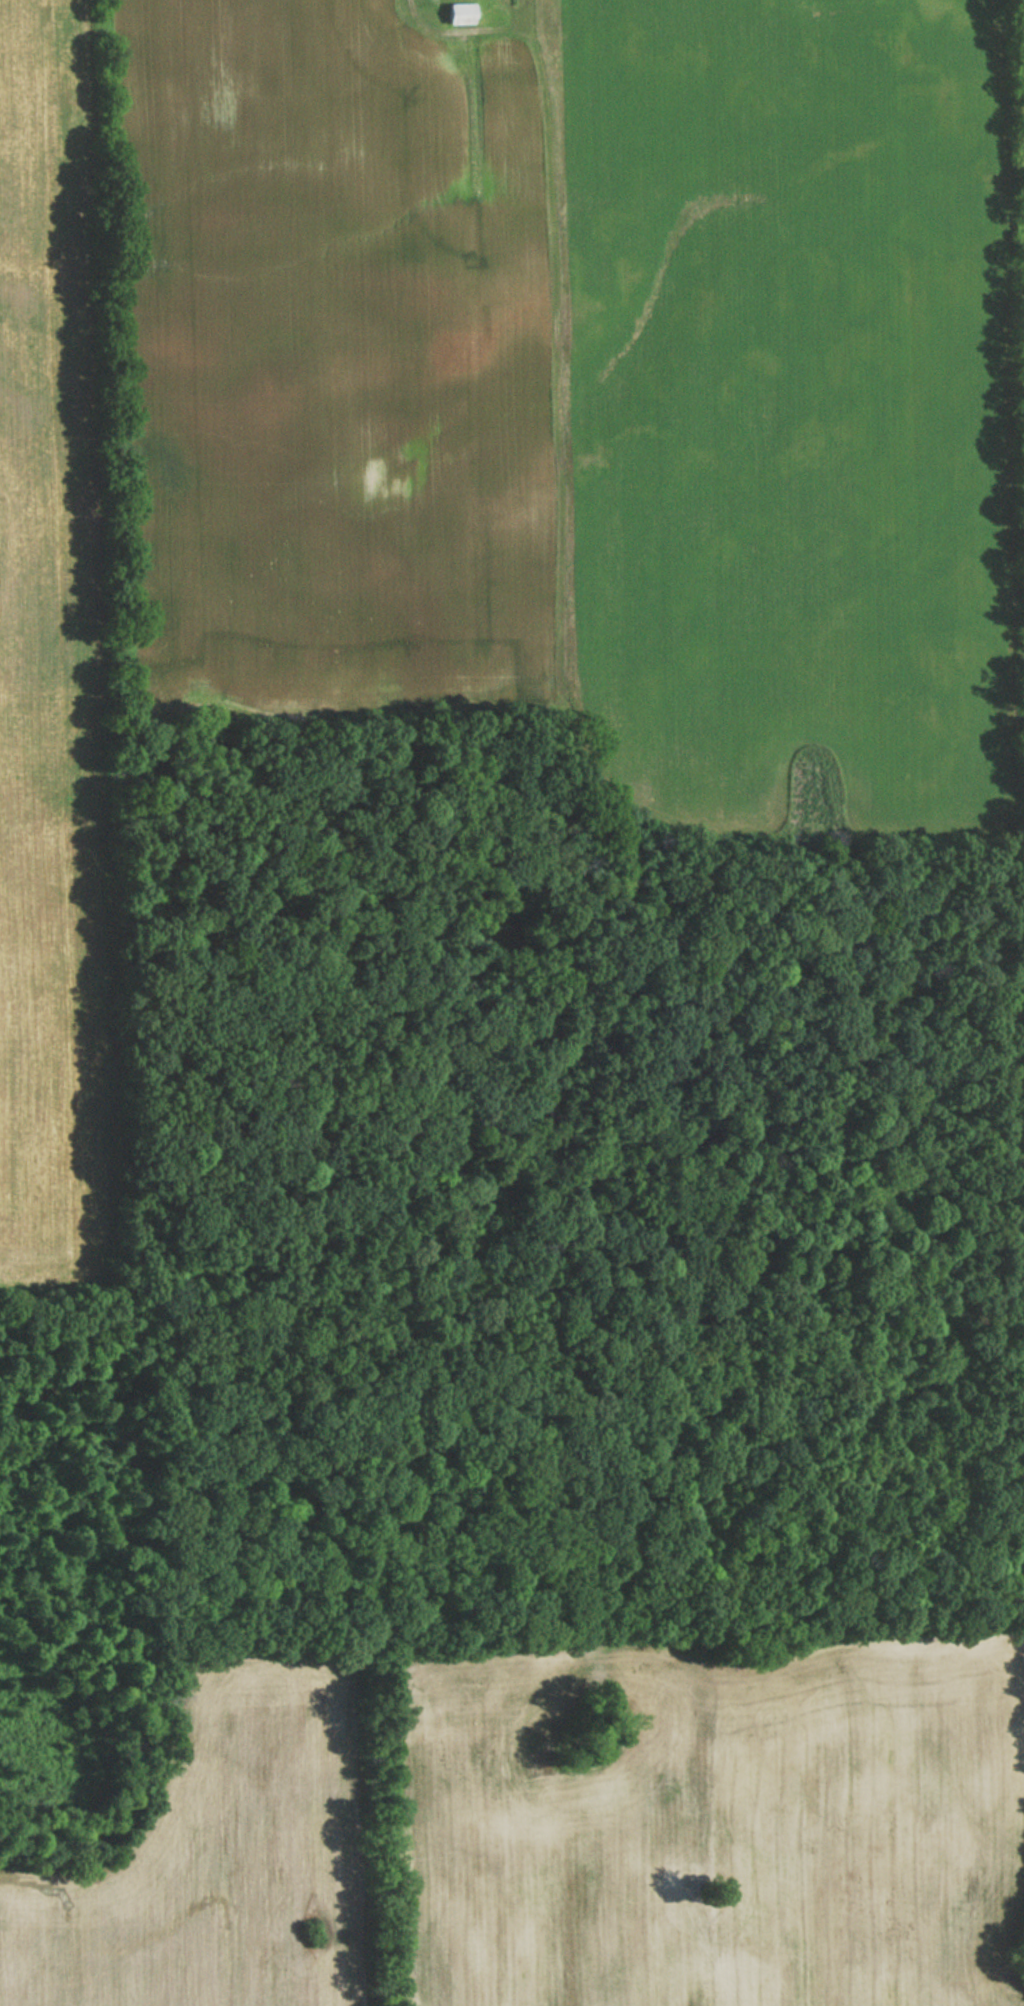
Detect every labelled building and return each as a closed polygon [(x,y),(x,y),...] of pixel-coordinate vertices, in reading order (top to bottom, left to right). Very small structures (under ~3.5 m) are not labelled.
[(474,3),(449,3),(449,24),(474,24),(474,3)]
